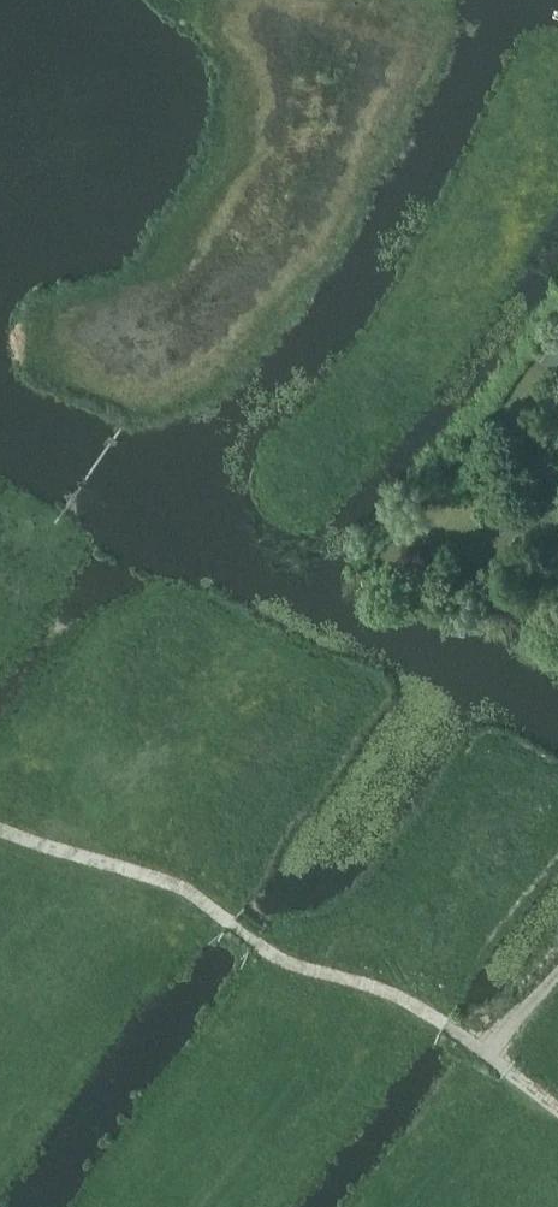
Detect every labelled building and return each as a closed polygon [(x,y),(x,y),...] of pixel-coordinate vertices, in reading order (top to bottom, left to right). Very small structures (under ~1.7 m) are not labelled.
[(557,328),(537,358),(557,372),(557,328)]
